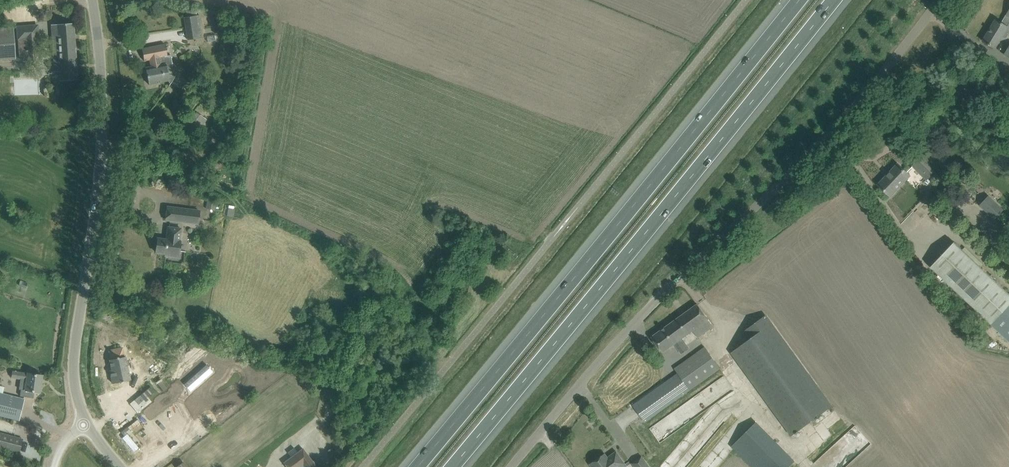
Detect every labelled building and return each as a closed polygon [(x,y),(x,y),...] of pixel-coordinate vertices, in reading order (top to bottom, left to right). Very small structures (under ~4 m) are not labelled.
[(1006,15),(1007,15),(1002,23),(996,20),(987,34),(983,41),(994,48),(999,41),(1001,37),(1005,39),(1008,33),(1008,28),(1007,27),(1007,26),(1008,23),(1008,10),(1006,15)] [(196,15),(184,17),(186,29),(198,27),(196,15)] [(73,23),(51,24),(54,72),(60,71),(60,81),(78,80),(73,23)] [(12,28),(12,26),(0,27),(0,60),(14,59),(12,28)] [(37,26),(16,27),(19,59),(27,58),(27,60),(39,59),(37,26)] [(165,44),(141,49),(144,61),(150,59),(152,66),(145,67),(149,85),(159,83),(168,81),(170,84),(174,78),(176,73),(177,72),(177,70),(177,69),(176,68),(176,67),(175,66),(174,65),(173,64),(172,64),(171,55),(167,56),(164,56),(162,46),(165,45),(165,44)] [(206,119),(204,118),(197,113),(187,126),(195,131),(197,133),(206,119)] [(924,166),(919,161),(918,160),(912,166),(927,181),(930,178),(933,174),(933,173),(924,166)] [(898,165),(878,185),(890,196),(909,175),(898,165)] [(988,196),(980,205),(994,219),(1003,210),(988,196)] [(206,204),(206,210),(215,211),(216,205),(216,200),(207,199),(206,204)] [(199,224),(201,211),(177,208),(167,207),(166,220),(176,221),(199,224)] [(175,257),(179,257),(182,229),(178,228),(168,227),(166,239),(157,238),(156,252),(165,253),(165,256),(175,257)] [(930,267),(1008,341),(1008,295),(961,249),(954,242),(930,267)] [(713,326),(697,304),(651,337),(662,352),(674,344),(682,354),(689,348),(682,338),(693,331),(698,337),(713,326)] [(731,352),(792,435),(832,406),(765,315),(744,331),(750,339),(731,352)] [(720,369),(705,347),(674,369),(678,373),(633,405),(646,422),(690,390),(720,369)] [(122,348),(109,351),(111,359),(110,360),(112,370),(110,370),(113,383),(130,380),(125,357),(124,357),(122,348)] [(170,366),(149,384),(159,395),(180,377),(170,366)] [(13,371),(12,378),(20,379),(19,389),(21,390),(20,396),(23,397),(33,398),(34,392),(40,392),(42,375),(32,374),(13,371)] [(0,394),(0,415),(9,417),(19,420),(24,399),(0,394)] [(165,414),(151,428),(168,445),(175,438),(178,441),(177,442),(184,450),(207,432),(200,423),(185,435),(182,432),(182,431),(165,414)] [(731,446),(752,466),(789,466),(794,461),(756,422),(731,446)] [(12,436),(0,433),(0,447),(19,451),(22,438),(12,436)] [(303,449),(283,463),(286,466),(301,466),(304,465),(305,466),(316,466),(303,449)] [(590,464),(592,466),(627,466),(622,459),(616,451),(607,457),(604,453),(590,464)] [(634,466),(650,466),(642,456),(632,464),(634,466)]
